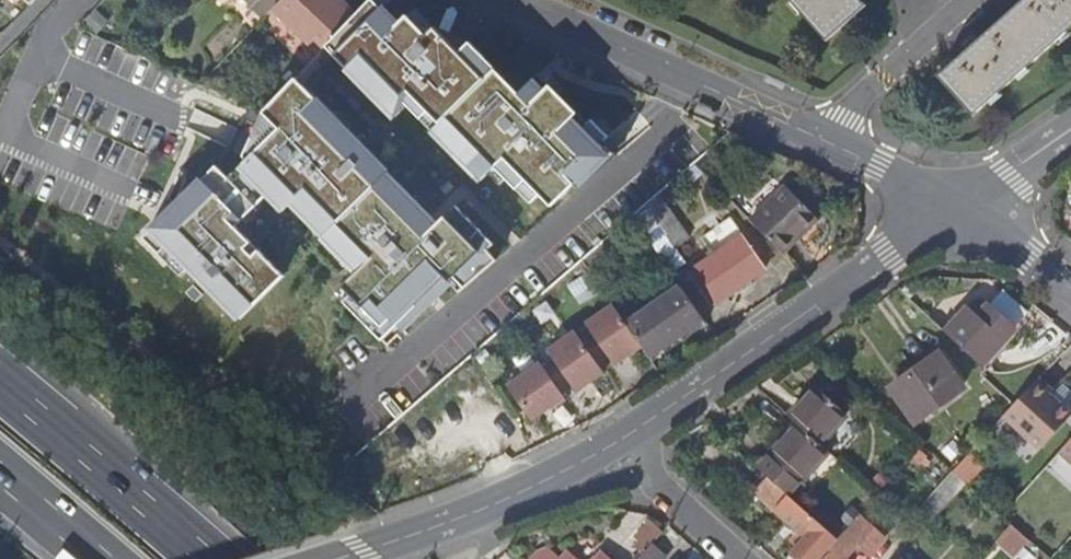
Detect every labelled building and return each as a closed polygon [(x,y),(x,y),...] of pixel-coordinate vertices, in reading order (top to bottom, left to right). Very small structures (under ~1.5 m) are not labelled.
[(263,18),(272,9),(280,0),(244,0),(263,18)] [(272,9),(319,53),(325,46),(354,15),(338,0),(280,0),(272,9)] [(325,46),(348,67),(354,61),(364,71),(358,77),(386,103),(392,97),(403,108),(409,101),(423,114),(430,107),(441,117),(442,117),(492,69),(480,58),(486,51),(471,38),(461,48),(435,24),(427,32),(407,13),(398,23),(374,0),(369,0),(354,15),(325,46)] [(859,0),(789,0),(826,41),(865,7),(859,0)] [(938,76),(973,115),(1070,28),(1070,0),(1024,0),(938,76)] [(492,69),(498,62),(486,51),(480,58),(492,69)] [(348,67),(358,77),(364,71),(354,61),(348,67)] [(504,81),(511,75),(498,62),(492,69),(504,81)] [(542,65),(535,72),(546,84),(554,77),(542,65)] [(447,135),(474,162),(480,156),(491,166),(494,164),(505,174),(530,198),(539,189),(551,201),(572,178),(578,184),(610,158),(595,143),(602,136),(603,136),(613,125),(595,109),(591,114),(586,119),(575,108),(580,102),(554,77),(546,84),(535,72),(522,86),(511,75),(504,81),(492,69),(442,117),(454,128),(447,135)] [(242,313),(286,270),(261,244),(255,250),(247,242),(253,236),(238,220),(269,190),(284,206),(292,198),(299,191),(307,199),(300,206),(315,222),(323,215),(332,224),(386,174),(375,164),(380,157),(351,130),(345,137),(324,117),(330,110),(295,78),(262,114),(268,119),(259,139),(252,136),(243,157),(246,161),(227,179),(216,166),(187,192),(194,200),(186,207),(179,200),(160,217),(167,225),(159,232),(152,224),(140,236),(181,273),(192,261),(203,272),(200,275),(242,313)] [(392,97),(386,103),(398,114),(403,108),(392,97)] [(591,114),(580,102),(575,108),(586,119),(591,114)] [(430,107),(423,114),(435,125),(441,117),(430,107)] [(345,137),(351,130),(330,110),(324,117),(345,137)] [(262,114),(252,136),(259,139),(268,119),(262,114)] [(447,135),(454,128),(442,117),(441,117),(435,125),(447,135)] [(595,143),(610,158),(617,151),(603,136),(602,136),(595,143)] [(480,156),(474,162),(486,173),(488,171),(499,181),(505,174),(494,164),(491,166),(480,156)] [(392,168),(380,157),(375,164),(386,174),(392,168)] [(397,185),(403,179),(392,168),(386,174),(397,185)] [(397,185),(386,174),(332,224),(342,234),(335,241),(365,268),(348,286),(356,295),(350,301),(393,340),(407,324),(412,328),(458,279),(463,274),(473,283),(502,253),(492,243),(497,237),(458,200),(443,216),(437,222),(425,211),(431,205),(403,179),(397,185)] [(750,220),(782,253),(817,218),(785,185),(750,220)] [(292,198),(300,206),(307,199),(299,191),(292,198)] [(194,200),(187,192),(179,200),(186,207),(194,200)] [(437,222),(443,216),(431,205),(425,211),(437,222)] [(634,215),(672,271),(684,263),(646,205),(634,215)] [(325,231),(332,224),(323,215),(315,222),(325,231)] [(167,225),(160,217),(152,224),(159,232),(167,225)] [(325,231),(335,241),(342,234),(332,224),(325,231)] [(255,250),(261,244),(253,236),(247,242),(255,250)] [(711,305),(766,268),(743,236),(688,273),(711,305)] [(468,288),(473,283),(463,274),(458,279),(468,288)] [(342,293),(350,301),(356,295),(348,286),(342,293)] [(703,318),(682,286),(627,322),(643,346),(649,354),(703,318)] [(616,364),(643,346),(627,322),(615,303),(587,321),(594,331),(609,354),(616,364)] [(957,313),(942,329),(981,364),(1015,328),(990,305),(979,318),(969,309),(962,317),(957,313)] [(577,390),(605,372),(598,362),(583,339),(576,329),(548,347),(555,357),(570,380),(577,390)] [(594,331),(583,339),(598,362),(609,354),(594,331)] [(916,421),(962,388),(938,354),(891,388),(916,421)] [(544,364),(559,387),(570,380),(555,357),(544,364)] [(544,364),(540,359),(507,381),(531,418),(550,405),(551,407),(566,397),(559,387),(544,364)] [(1004,416),(1040,449),(1070,415),(1070,412),(1050,393),(1053,390),(1039,377),(1004,416)] [(797,426),(818,445),(846,413),(815,387),(788,418),(797,426)] [(768,476),(789,495),(801,481),(805,484),(830,455),(818,445),(797,426),(759,469),(768,476)] [(1060,451),(1070,461),(1070,439),(1060,451)] [(945,508),(967,484),(955,473),(933,498),(945,508)] [(768,476),(754,492),(806,537),(787,558),(819,558),(837,538),(819,522),(789,495),(768,476)] [(886,537),(861,516),(830,550),(833,553),(828,558),(848,558),(860,546),(871,555),(886,537)] [(648,547),(652,543),(663,531),(652,520),(636,536),(648,547)] [(1027,537),(1011,523),(1004,531),(1020,546),(1027,537)] [(566,553),(561,558),(544,543),(531,558),(572,558),(566,553)] [(638,558),(663,558),(667,555),(652,543),(648,547),(638,558)]
